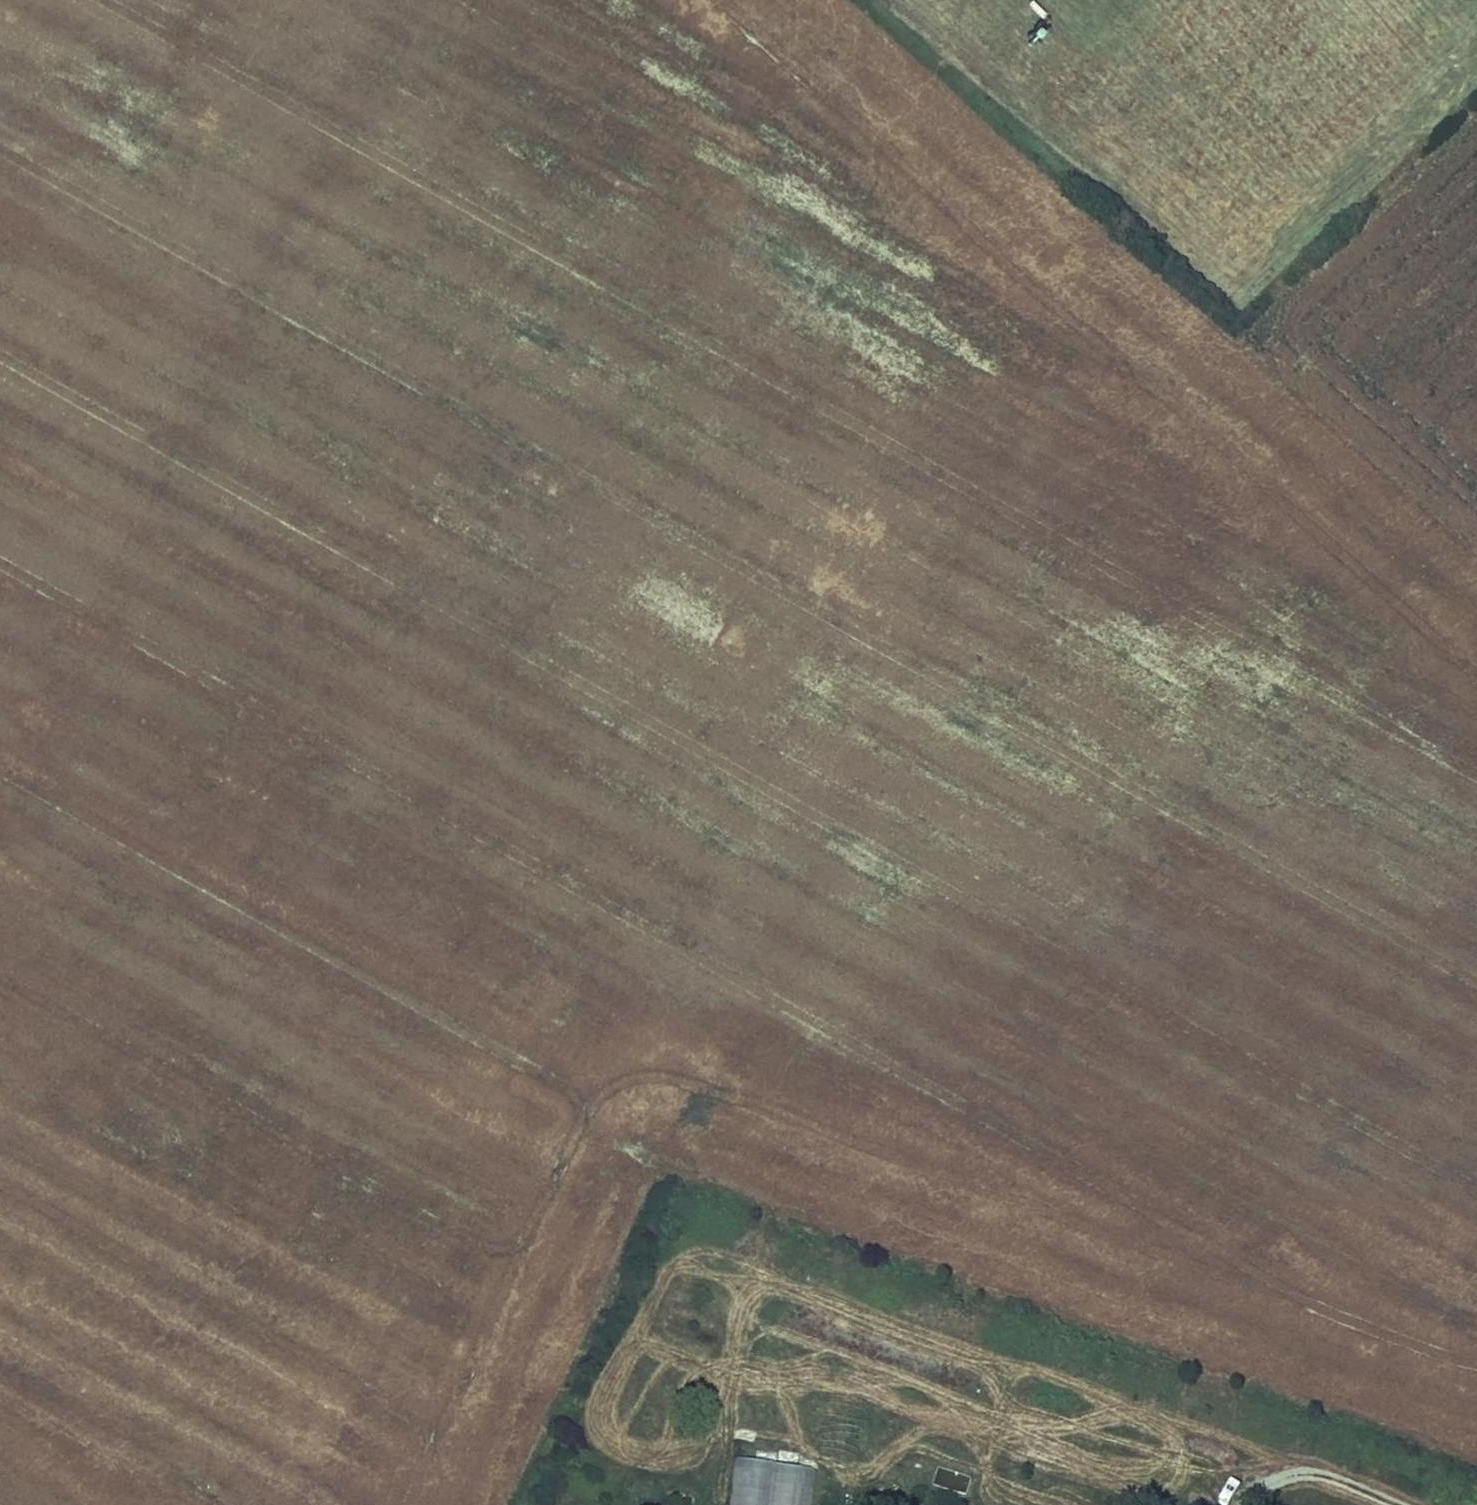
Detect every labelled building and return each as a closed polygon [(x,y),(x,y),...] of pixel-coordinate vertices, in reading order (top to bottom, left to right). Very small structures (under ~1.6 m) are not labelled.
[(731,1458),(726,1504),(808,1504),(813,1468),(731,1458)] [(936,1467),(932,1483),(967,1493),(972,1477),(936,1467)]
